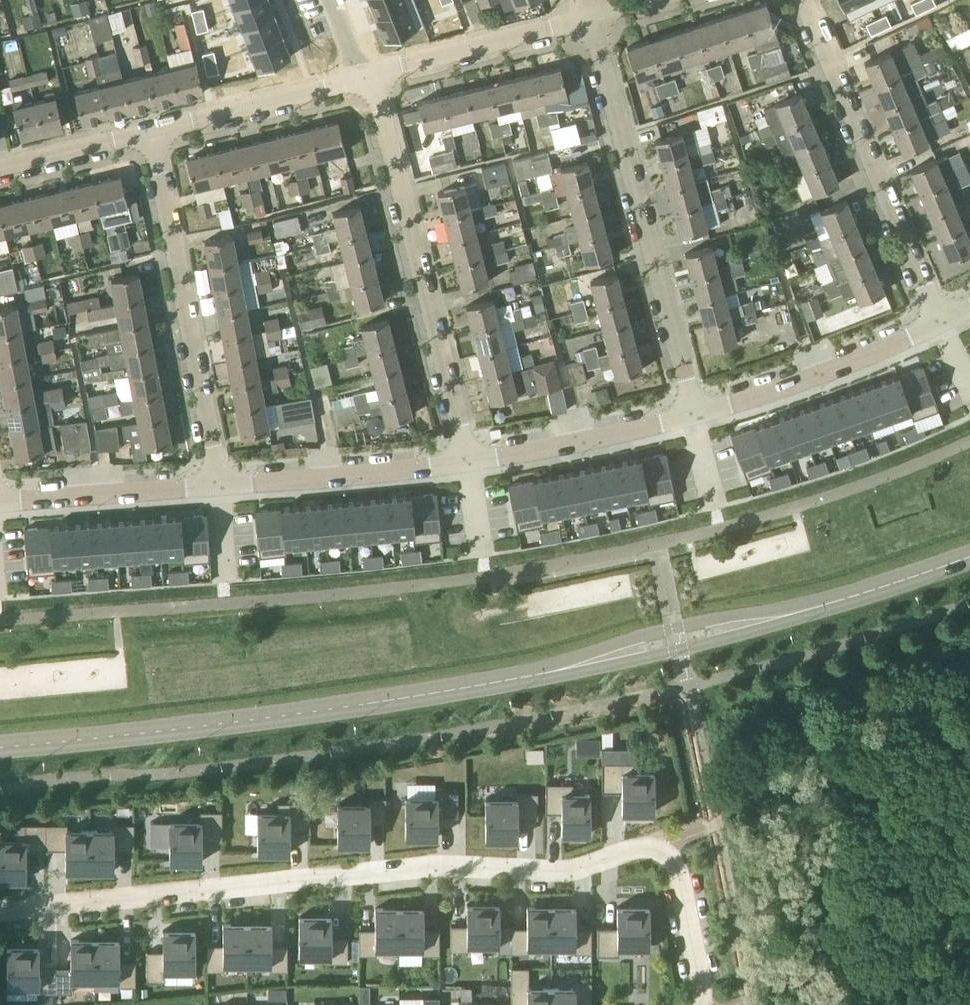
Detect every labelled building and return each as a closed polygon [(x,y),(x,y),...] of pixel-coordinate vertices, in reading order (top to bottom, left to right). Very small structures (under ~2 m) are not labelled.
[(33,26),(42,24),(39,12),(39,13),(35,0),(26,0),(30,15),(33,26)] [(91,12),(88,0),(85,0),(78,2),(81,14),(91,12)] [(235,6),(243,26),(275,14),(269,0),(250,0),(235,6)] [(376,18),(415,2),(415,0),(369,0),(376,18)] [(476,0),(470,0),(465,2),(473,22),(483,17),(476,0)] [(501,1),(505,10),(516,6),(531,0),(501,0),(501,1)] [(849,20),(872,9),(868,0),(840,0),(849,20)] [(872,9),(891,0),(868,0),(872,9)] [(911,3),(916,14),(926,9),(922,0),(918,0),(911,3)] [(926,9),(937,4),(934,0),(922,0),(926,9)] [(75,16),(81,14),(78,2),(71,4),(75,16)] [(415,2),(376,18),(385,40),(425,25),(415,2)] [(743,10),(753,41),(757,53),(761,65),(763,68),(785,61),(780,45),(766,2),(743,10)] [(204,8),(192,11),(195,21),(206,19),(204,8)] [(730,49),(753,41),(743,10),(720,17),(730,49)] [(91,18),(89,19),(91,27),(95,41),(113,37),(112,32),(107,14),(91,18)] [(275,14),(243,26),(250,47),(282,35),(275,14)] [(886,14),(876,19),(882,30),(892,25),(886,14)] [(27,28),(33,26),(30,15),(24,16),(27,28)] [(707,56),(730,49),(720,17),(697,25),(707,56)] [(206,19),(195,21),(197,32),(209,29),(206,19)] [(876,19),(866,24),(871,35),(882,30),(876,19)] [(179,98),(203,92),(188,34),(185,21),(174,24),(181,52),(168,55),(171,68),(179,98)] [(684,64),(707,56),(697,25),(674,32),(684,64)] [(661,71),(684,64),(674,32),(651,39),(661,71)] [(282,35),(250,47),(258,68),(290,55),(282,35)] [(638,79),(661,71),(651,39),(628,47),(638,79)] [(145,62),(152,61),(148,44),(141,46),(145,62)] [(943,45),(920,55),(924,65),(947,55),(943,45)] [(138,64),(145,62),(141,46),(134,48),(137,60),(138,64)] [(875,85),(924,65),(920,55),(908,60),(902,47),(865,62),(875,85)] [(214,51),(203,53),(205,64),(217,62),(214,51)] [(752,68),(761,65),(757,53),(748,56),(752,68)] [(123,80),(121,68),(104,72),(100,56),(92,57),(97,74),(99,86),(107,116),(131,110),(123,80)] [(89,76),(97,74),(92,57),(85,59),(89,76)] [(767,83),(791,75),(786,60),(785,61),(763,68),(767,83)] [(217,62),(205,64),(208,75),(220,72),(217,62)] [(711,67),(715,80),(725,76),(721,63),(711,67)] [(922,92),(916,78),(927,74),(924,66),(924,65),(875,85),(884,108),(922,92)] [(546,111),(548,122),(559,119),(556,108),(570,105),(567,94),(561,67),(536,73),(543,100),(546,111)] [(706,83),(715,80),(711,67),(701,70),(706,83)] [(171,68),(155,72),(147,74),(155,104),(179,98),(171,68)] [(32,86),(49,81),(46,71),(28,75),(31,86),(32,91),(33,91),(32,86)] [(520,106),(543,100),(536,73),(513,78),(520,106)] [(155,104),(147,74),(123,80),(131,110),(155,104)] [(24,93),(32,91),(28,75),(9,80),(12,90),(22,88),(24,93)] [(496,111),(520,106),(513,78),(490,84),(496,111)] [(665,82),(669,94),(679,91),(675,79),(665,82)] [(660,97),(669,94),(665,82),(656,85),(660,97)] [(473,117),(496,111),(490,84),(466,90),(473,117)] [(107,116),(99,86),(92,87),(75,92),(83,122),(107,116)] [(449,123),(473,117),(466,90),(443,96),(449,123)] [(35,102),(42,132),(63,127),(56,96),(54,91),(45,94),(46,99),(35,102)] [(937,100),(928,104),(922,92),(884,108),(894,130),(942,110),(937,100)] [(763,136),(811,116),(801,93),(776,103),(782,118),(759,128),(763,136)] [(425,129),(449,123),(443,96),(418,102),(425,129)] [(35,102),(26,104),(24,104),(22,99),(13,102),(14,107),(21,137),(42,132),(35,102)] [(702,124),(727,117),(724,105),(699,113),(702,124)] [(939,137),(933,123),(945,118),(942,110),(894,130),(903,153),(939,137)] [(546,111),(536,114),(539,126),(549,124),(548,122),(546,111)] [(782,154),(820,138),(811,116),(763,136),(767,146),(777,142),(782,153),(782,154)] [(559,119),(548,122),(549,124),(551,133),(561,130),(561,127),(559,119)] [(499,122),(503,135),(512,132),(509,120),(499,122)] [(339,122),(314,128),(321,157),(331,154),(346,151),(339,122)] [(493,137),(503,135),(499,122),(489,125),(493,137)] [(579,123),(563,123),(563,141),(579,141),(579,123)] [(317,158),(321,157),(314,128),(288,134),(296,163),(317,158)] [(700,144),(699,140),(695,130),(656,140),(662,165),(689,157),(700,154),(713,151),(710,141),(700,144)] [(270,169),(296,163),(288,134),(263,140),(270,169)] [(446,149),(455,146),(452,134),(443,137),(446,149)] [(804,171),(830,160),(820,138),(782,154),(782,153),(778,155),(779,156),(778,156),(783,170),(778,172),(781,181),(792,176),(793,177),(805,172),(804,171)] [(258,172),(270,169),(263,140),(238,146),(245,175),(246,175),(250,190),(249,190),(252,204),(263,202),(260,189),(262,188),(258,172)] [(223,181),(245,175),(238,146),(213,153),(220,182),(223,181)] [(518,179),(553,170),(548,150),(513,159),(518,179)] [(434,171),(458,165),(454,151),(430,157),(434,171)] [(713,151),(700,154),(703,165),(716,161),(713,151)] [(195,188),(220,182),(213,153),(187,159),(195,188)] [(333,155),(321,158),(326,179),(337,177),(333,155)] [(920,193),(946,182),(957,178),(969,173),(964,163),(953,168),(948,156),(938,161),(937,159),(911,170),(920,193)] [(668,188),(695,181),(689,157),(662,165),(668,188)] [(804,171),(805,172),(814,194),(840,183),(830,160),(804,171)] [(567,193),(594,185),(588,161),(561,168),(567,193)] [(505,183),(510,181),(506,162),(481,168),(486,187),(505,183)] [(962,186),(969,183),(969,176),(969,173),(957,178),(960,187),(962,186)] [(132,220),(129,204),(121,175),(97,181),(104,210),(108,226),(132,220)] [(342,180),(345,192),(355,189),(352,176),(341,178),(342,180)] [(792,176),(781,181),(785,190),(796,186),(793,177),(792,176)] [(296,180),(300,193),(311,190),(307,177),(296,180)] [(674,211),(701,204),(712,201),(709,191),(711,190),(707,178),(695,181),(668,188),(674,211)] [(291,196),(300,193),(296,180),(287,182),(291,196)] [(79,216),(104,210),(97,181),(72,187),(79,216)] [(930,215),(956,205),(946,182),(920,193),(930,215)] [(574,216),(601,209),(594,185),(567,193),(574,216)] [(472,210),(465,186),(438,193),(444,217),(472,210)] [(54,222),(79,216),(72,187),(47,193),(54,222)] [(544,199),(556,195),(554,187),(542,190),(542,191),(524,196),(526,204),(544,199)] [(712,201),(725,197),(722,187),(711,190),(709,191),(712,201)] [(242,207),(252,204),(249,190),(239,193),(242,207)] [(29,228),(54,222),(47,193),(22,199),(29,228)] [(556,195),(544,199),(547,209),(559,206),(556,195)] [(725,197),(712,201),(715,210),(728,207),(725,197)] [(29,228),(22,199),(0,205),(0,211),(6,234),(29,228)] [(809,243),(856,223),(847,200),(811,215),(817,230),(805,235),(809,243)] [(209,201),(198,203),(202,217),(212,215),(209,201)] [(494,204),(482,207),(484,216),(497,213),(494,204)] [(701,204),(674,211),(681,235),(708,228),(701,204)] [(969,225),(969,213),(961,217),(956,205),(930,215),(939,238),(969,225)] [(360,206),(333,213),(339,237),(367,230),(360,206)] [(580,240),(607,232),(601,209),(574,216),(580,240)] [(450,240),(477,233),(472,210),(444,217),(450,240)] [(6,234),(0,211),(0,252),(10,250),(6,234)] [(303,230),(298,215),(274,222),(278,237),(303,230)] [(828,261),(866,245),(856,223),(809,243),(813,253),(823,249),(828,261)] [(969,234),(969,225),(939,238),(949,261),(969,251),(969,239),(968,235),(969,234)] [(111,247),(130,244),(128,228),(109,231),(111,247)] [(84,247),(94,243),(90,229),(80,232),(84,247)] [(264,242),(262,230),(248,232),(250,244),(264,242)] [(329,240),(326,230),(313,233),(316,243),(329,240)] [(340,238),(345,261),(373,254),(367,230),(339,237),(340,238)] [(75,249),(84,247),(80,232),(70,235),(75,249)] [(580,240),(584,254),(586,263),(613,256),(607,232),(580,240)] [(456,264),(483,257),(477,233),(450,240),(456,264)] [(556,246),(569,243),(566,233),(545,239),(548,248),(556,246)] [(210,265),(237,260),(232,235),(206,241),(210,265)] [(329,240),(316,243),(319,254),(331,251),(329,240)] [(507,250),(505,240),(492,244),(494,253),(507,250)] [(38,257),(47,255),(43,241),(34,244),(38,257)] [(571,252),(569,243),(556,246),(559,255),(571,252)] [(28,260),(38,257),(34,244),(24,247),(28,260)] [(827,288),(875,268),(866,245),(828,261),(834,275),(823,279),(827,288)] [(692,278),(719,270),(713,246),(686,253),(692,278)] [(507,250),(494,253),(496,263),(509,260),(507,250)] [(373,254),(345,261),(352,285),(379,278),(373,254)] [(730,267),(742,264),(739,254),(727,257),(730,267)] [(483,257),(456,264),(462,288),(489,281),(483,257)] [(215,289),(242,284),(237,260),(210,265),(215,289)] [(510,270),(513,282),(539,277),(537,270),(535,260),(515,265),(516,269),(510,270)] [(733,277),(745,274),(742,264),(730,267),(733,277)] [(14,268),(0,271),(0,293),(18,290),(14,268)] [(875,268),(827,288),(831,298),(843,293),(844,297),(855,292),(859,302),(885,291),(875,268)] [(258,281),(272,278),(270,269),(256,272),(258,281)] [(698,301),(725,294),(719,270),(692,278),(698,301)] [(117,303),(143,298),(139,273),(112,278),(117,303)] [(597,305),(624,298),(618,274),(591,281),(597,305)] [(339,288),(337,277),(332,279),(325,280),(328,291),(339,288)] [(544,279),(545,290),(573,288),(572,277),(544,279)] [(272,278),(258,281),(260,292),(274,290),(272,278)] [(379,278),(352,285),(357,308),(384,301),(379,278)] [(27,301),(47,296),(44,284),(24,289),(27,301)] [(220,314),(246,309),(242,284),(215,289),(220,314)] [(330,301),(342,298),(339,288),(328,291),(330,301)] [(541,293),(531,295),(536,312),(545,309),(541,293)] [(751,300),(728,306),(725,294),(698,301),(704,324),(731,317),(741,314),(753,310),(751,300)] [(86,309),(99,306),(98,295),(82,299),(86,309)] [(813,297),(801,302),(807,319),(824,313),(817,296),(813,297)] [(121,327),(148,321),(143,298),(117,303),(99,306),(86,309),(88,319),(119,314),(121,327)] [(603,329),(630,322),(624,298),(597,305),(603,329)] [(30,329),(29,328),(36,327),(33,312),(48,310),(46,299),(0,308),(0,335),(30,329)] [(473,330),(500,323),(494,299),(467,306),(473,330)] [(574,312),(586,309),(583,299),(571,303),(574,312)] [(297,312),(302,328),(326,322),(321,306),(297,312)] [(512,320),(524,317),(521,307),(509,310),(512,320)] [(224,338),(251,333),(246,309),(220,314),(224,338)] [(586,309),(574,312),(577,322),(589,319),(586,309)] [(744,324),(758,320),(755,309),(753,310),(741,314),(744,324)] [(265,330),(279,327),(278,317),(263,320),(265,330)] [(512,320),(514,330),(526,327),(524,317),(512,320)] [(731,317),(704,324),(711,348),(738,341),(731,317)] [(368,350),(395,343),(389,319),(362,326),(364,337),(352,340),(353,344),(342,347),(344,356),(356,353),(368,350)] [(108,353),(152,345),(148,321),(121,327),(84,333),(87,346),(106,343),(108,353)] [(609,352),(637,345),(630,322),(603,329),(609,352)] [(70,337),(67,323),(52,325),(55,340),(70,337)] [(479,354),(506,347),(500,323),(473,330),(479,354)] [(279,327),(265,330),(267,340),(282,337),(280,328),(279,327)] [(26,355),(42,352),(55,349),(54,339),(40,342),(32,344),(30,329),(0,335),(0,359),(26,355)] [(229,362),(256,357),(251,333),(224,338),(229,362)] [(395,343),(368,350),(371,360),(374,374),(401,367),(395,343)] [(130,374),(157,369),(152,345),(108,353),(95,355),(95,356),(80,359),(81,368),(110,363),(111,367),(128,364),(130,374)] [(598,355),(586,358),(589,368),(601,365),(602,369),(613,366),(616,376),(643,369),(637,345),(609,352),(610,352),(598,355)] [(586,358),(598,355),(596,346),(584,349),(586,358)] [(484,377),(512,370),(506,347),(479,354),(484,377)] [(57,359),(55,349),(42,352),(43,361),(57,359)] [(575,351),(574,352),(577,362),(582,361),(583,361),(585,360),(584,359),(582,350),(575,351)] [(356,353),(344,356),(347,367),(357,364),(358,364),(356,353)] [(522,367),(535,364),(532,353),(520,356),(522,367)] [(4,383),(30,378),(26,355),(0,359),(0,364),(4,383)] [(234,387),(260,382),(256,357),(229,362),(234,387)] [(512,370),(484,377),(490,401),(518,394),(517,392),(537,387),(538,392),(561,387),(554,360),(535,364),(522,367),(512,370)] [(583,361),(567,365),(572,385),(588,381),(583,361)] [(327,362),(312,367),(317,386),(332,382),(327,362)] [(274,379),(289,376),(286,364),(272,367),(274,379)] [(923,366),(899,375),(912,411),(911,411),(914,418),(939,409),(923,366)] [(114,377),(124,375),(122,367),(103,371),(101,371),(102,378),(102,379),(114,377)] [(401,367),(374,374),(379,397),(407,390),(401,367)] [(102,378),(101,371),(100,369),(83,372),(85,382),(102,378)] [(135,398),(162,393),(157,369),(130,374),(124,375),(114,377),(117,390),(119,401),(135,398)] [(891,418),(911,411),(912,411),(899,375),(878,383),(891,418)] [(289,376),(274,379),(276,390),(291,387),(289,376)] [(62,387),(33,392),(30,378),(4,383),(8,407),(35,402),(51,399),(64,396),(62,387)] [(238,411),(265,406),(262,392),(276,390),(274,379),(260,382),(234,387),(238,411)] [(891,418),(878,383),(857,390),(870,426),(891,418)] [(106,404),(119,401),(117,390),(101,394),(104,404),(106,404)] [(355,403),(333,409),(337,425),(361,419),(359,413),(371,410),(372,414),(383,411),(386,421),(413,415),(407,390),(379,397),(368,400),(355,403)] [(837,397),(850,433),(870,426),(857,390),(837,397)] [(366,391),(353,394),(355,403),(368,400),(366,391)] [(135,398),(119,401),(121,413),(137,410),(139,421),(166,417),(162,393),(135,398)] [(101,394),(88,396),(91,407),(104,404),(101,394)] [(64,396),(51,399),(52,409),(66,406),(64,396)] [(276,402),(280,426),(315,419),(311,396),(276,402)] [(850,433),(837,397),(817,405),(830,440),(850,433)] [(12,430),(39,426),(35,402),(8,407),(12,430)] [(108,416),(106,404),(104,404),(91,407),(93,419),(108,416)] [(797,412),(810,448),(830,440),(817,405),(797,412)] [(265,406),(238,411),(243,435),(270,430),(265,406)] [(797,412),(777,419),(790,455),(810,448),(797,412)] [(145,448),(171,442),(166,417),(139,421),(121,424),(124,437),(130,437),(134,459),(146,457),(145,448)] [(790,455),(777,419),(756,427),(769,463),(770,462),(790,455)] [(61,424),(65,451),(91,450),(91,440),(87,420),(61,424)] [(56,450),(52,430),(51,424),(39,426),(12,430),(17,457),(56,450)] [(97,450),(120,449),(117,425),(96,428),(97,450)] [(769,463),(756,427),(731,436),(746,480),(772,470),(770,462),(769,463)] [(913,439),(920,436),(917,427),(909,430),(913,439)] [(902,432),(905,442),(913,439),(909,430),(902,432)] [(884,441),(877,443),(880,453),(888,450),(884,441)] [(860,460),(867,457),(864,448),(857,451),(860,460)] [(857,451),(849,453),(852,463),(860,460),(857,451)] [(649,495),(650,503),(677,498),(668,453),(642,458),(649,495)] [(619,463),(627,500),(649,495),(642,458),(619,463)] [(823,462),(816,465),(819,474),(827,471),(823,462)] [(599,467),(606,504),(627,500),(619,463),(599,467)] [(811,477),(819,474),(816,465),(808,467),(811,477)] [(578,471),(585,508),(606,504),(599,467),(578,471)] [(557,475),(565,512),(585,508),(578,471),(557,475)] [(793,482),(789,472),(782,475),(785,484),(793,482)] [(557,475),(535,479),(543,516),(565,512),(557,475)] [(778,487),(785,484),(782,475),(774,478),(778,487)] [(545,525),(543,516),(535,479),(509,485),(518,530),(545,525)] [(415,533),(415,542),(442,540),(438,493),(412,495),(415,533)] [(412,495),(390,498),(394,535),(415,533),(412,495)] [(368,500),(372,537),(394,535),(390,498),(368,500)] [(350,539),(372,537),(368,500),(347,502),(350,539)] [(329,541),(350,539),(347,502),(326,504),(329,541)] [(304,506),(308,543),(329,541),(326,504),(304,506)] [(304,506),(283,508),(287,545),(308,543),(304,506)] [(289,555),(287,545),(283,508),(256,511),(260,557),(289,555)] [(643,512),(645,522),(653,520),(651,510),(643,512)] [(643,512),(635,514),(637,523),(645,522),(643,512)] [(209,514),(182,516),(185,555),(184,555),(184,563),(212,561),(209,514)] [(163,556),(184,555),(185,555),(182,516),(160,518),(163,556)] [(160,518),(138,519),(141,558),(163,556),(160,518)] [(610,529),(618,528),(616,518),(609,520),(610,529)] [(141,558),(138,519),(117,521),(120,559),(141,558)] [(95,523),(98,561),(120,559),(117,521),(95,523)] [(595,522),(587,524),(589,534),(597,532),(595,522)] [(98,561),(95,523),(74,524),(77,562),(98,561)] [(55,564),(56,564),(77,562),(74,524),(52,526),(55,564)] [(589,534),(587,524),(579,525),(581,535),(589,534)] [(57,572),(56,564),(55,564),(52,526),(25,528),(27,574),(57,572)] [(553,530),(555,540),(563,539),(561,529),(553,530)] [(553,530),(545,532),(547,542),(555,540),(553,530)] [(400,553),(401,563),(409,562),(408,552),(400,553)] [(417,562),(416,552),(408,552),(409,562),(417,562)] [(382,566),(381,556),(373,557),(374,567),(382,566)] [(373,557),(365,557),(366,567),(374,567),(373,557)] [(331,571),(339,570),(338,560),(330,561),(331,571)] [(330,561),(322,562),(323,572),(331,571),(330,561)] [(304,573),(303,563),(295,564),(296,574),(304,573)] [(296,574),(295,564),(287,565),(288,575),(296,574)] [(185,582),(185,572),(177,573),(177,583),(185,582)] [(170,583),(177,583),(177,573),(169,573),(170,583)] [(142,575),(134,576),(134,586),(142,585),(142,575)] [(142,575),(142,585),(150,585),(150,575),(142,575)] [(99,588),(107,588),(107,578),(99,579),(99,588)] [(91,579),(91,589),(99,588),(99,579),(91,579)] [(72,590),(71,580),(63,581),(64,591),(72,590)] [(64,591),(63,581),(55,582),(56,592),(64,591)] [(544,748),(526,749),(527,762),(544,762),(544,748)] [(622,791),(622,812),(655,812),(655,772),(635,772),(635,762),(602,762),(602,791),(622,791)] [(546,813),(562,813),(562,834),(590,834),(590,794),(573,793),(573,783),(546,783),(546,813)] [(406,797),(406,837),(438,837),(438,816),(458,816),(458,790),(436,790),(436,797),(406,797)] [(517,799),(486,799),(486,839),(518,839),(518,818),(538,818),(538,793),(517,793),(517,799)] [(370,844),(370,822),(386,823),(386,797),(369,797),(369,804),(338,804),(338,844),(370,844)] [(310,802),(279,802),(279,812),(258,812),(258,852),(290,852),(290,831),(310,831),(310,802)] [(222,811),(201,811),(201,821),(170,821),(170,861),(202,861),(202,840),(222,840),(222,811)] [(47,824),(15,824),(15,839),(0,839),(0,880),(27,880),(27,849),(47,849),(47,824)] [(66,870),(90,870),(90,830),(68,830),(68,824),(47,824),(47,849),(66,849),(66,870)] [(113,830),(90,830),(90,870),(115,870),(115,849),(134,849),(134,824),(113,824),(113,830)] [(469,944),(500,944),(500,904),(467,904),(467,925),(451,925),(451,950),(469,950),(469,944)] [(512,927),(512,953),(552,953),(552,906),(527,906),(527,927),(512,927)] [(592,953),(592,927),(576,927),(576,906),(552,906),(552,953),(592,953)] [(598,927),(597,955),(620,955),(620,946),(650,947),(650,906),(617,906),(617,927),(598,927)] [(375,908),(375,929),(360,929),(360,954),(377,954),(377,948),(400,948),(400,908),(375,908)] [(440,929),(424,929),(424,908),(400,908),(400,948),(422,948),(422,954),(440,954),(440,929)] [(332,915),(300,915),(300,956),(330,956),(330,962),(348,962),(348,937),(332,937),(332,915)] [(223,923),(223,945),(208,945),(208,970),(225,970),(225,964),(247,964),(247,923),(223,923)] [(288,970),(288,945),(270,945),(270,923),(247,923),(247,964),(270,964),(270,970),(288,970)] [(163,930),(163,951),(147,951),(147,980),(165,980),(165,970),(196,970),(196,930),(163,930)] [(73,980),(96,980),(96,939),(71,939),(71,967),(56,967),(56,992),(73,992),(73,980)] [(118,986),(136,986),(136,961),(120,961),(120,939),(96,939),(96,980),(118,979),(118,986)] [(7,946),(7,986),(38,986),(38,992),(56,992),(56,967),(40,967),(40,946),(7,946)] [(552,988),(529,988),(529,967),(512,967),(512,1004),(552,1004),(552,988)] [(592,982),(574,982),(574,988),(552,988),(552,1004),(592,1004),(592,982)] [(276,989),(276,1000),(286,1000),(286,989),(276,989)] [(440,997),(424,997),(424,1004),(440,1004),(440,997)]
